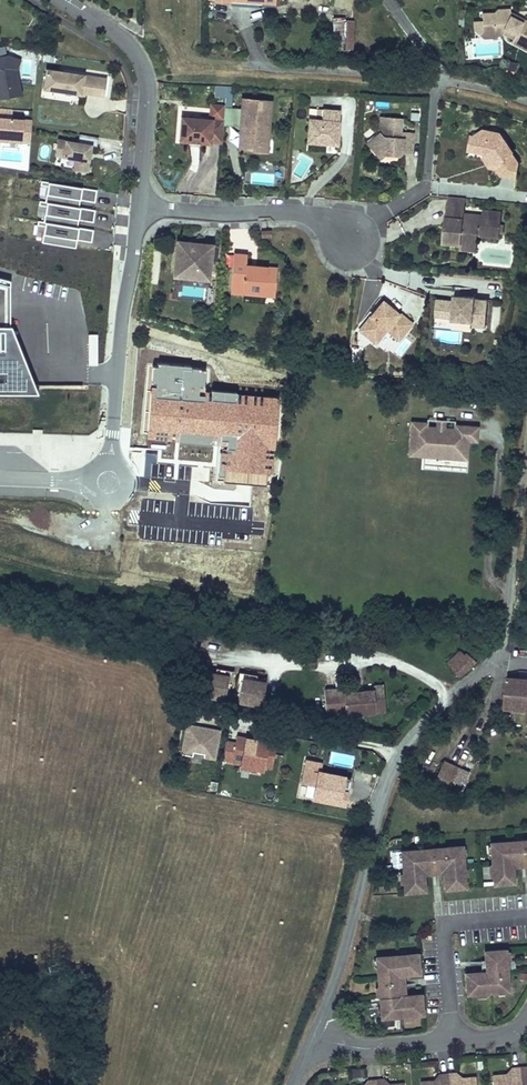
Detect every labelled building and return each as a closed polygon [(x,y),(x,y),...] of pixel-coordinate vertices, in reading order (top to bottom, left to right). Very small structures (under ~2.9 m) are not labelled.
[(509,10),(497,10),(494,16),(485,15),(484,23),(484,30),(493,30),(493,36),(503,36),(514,41),(512,44),(526,51),(526,21),(509,13),(509,10)] [(493,40),(493,36),(493,30),(484,30),(484,23),(476,23),(475,34),(484,39),(493,40)] [(346,25),(333,24),(332,51),(345,51),(346,25)] [(17,67),(21,57),(8,53),(0,54),(0,97),(22,93),(17,67)] [(104,91),(106,74),(62,67),(62,70),(58,69),(58,67),(46,65),(43,85),(85,91),(85,89),(104,91)] [(207,90),(208,82),(200,81),(199,90),(207,90)] [(227,104),(227,118),(241,119),(245,120),(243,144),(263,145),(264,136),(269,136),(270,122),(265,121),(267,97),(243,95),(242,105),(227,104)] [(310,113),(308,137),(339,139),(341,105),(323,104),(322,114),(310,113)] [(31,123),(32,118),(12,117),(13,107),(0,106),(0,138),(30,141),(31,123)] [(414,147),(415,125),(402,125),(403,111),(382,110),(381,127),(369,137),(382,152),(386,148),(390,145),(394,145),(393,148),(401,149),(404,146),(414,147)] [(224,115),(182,113),(180,136),(210,139),(211,137),(222,138),(224,115)] [(263,145),(243,144),(245,120),(241,119),(239,143),(239,146),(243,146),(263,148),(268,148),(269,136),(264,136),(263,145)] [(477,132),(475,147),(486,149),(487,149),(498,165),(502,171),(517,173),(519,158),(513,148),(514,147),(501,128),(493,127),(492,135),(477,132)] [(88,148),(89,142),(96,143),(97,134),(78,131),(76,140),(56,136),(53,153),(74,157),(72,168),(85,170),(88,152),(87,151),(87,148),(88,148)] [(487,149),(486,149),(485,155),(491,164),(498,165),(487,149)] [(250,183),(281,185),(282,173),(251,171),(250,183)] [(49,185),(46,200),(75,205),(76,197),(81,198),(96,200),(98,188),(43,179),(42,183),(49,185)] [(468,194),(451,193),(449,215),(452,215),(452,221),(447,221),(446,239),(464,241),(465,235),(480,236),(481,231),(502,232),(504,214),(495,213),(495,208),(485,208),(485,212),(467,211),(468,194)] [(47,204),(45,220),(73,225),(75,217),(79,218),(94,220),(96,208),(80,206),(75,205),(46,200),(41,199),(40,203),(47,204)] [(92,240),(94,228),(78,225),(73,225),(45,220),(39,219),(39,223),(45,224),(43,240),(72,245),(73,237),(78,238),(92,240)] [(480,246),(480,236),(465,235),(464,241),(464,245),(480,246)] [(213,241),(178,238),(174,273),(209,275),(213,241)] [(247,251),(234,249),(231,287),(264,291),(266,277),(275,278),(277,265),(246,261),(247,251)] [(5,347),(6,298),(11,298),(11,279),(0,276),(0,347),(5,347)] [(275,278),(266,277),(264,291),(274,292),(275,278)] [(180,283),(178,295),(204,300),(206,287),(180,283)] [(457,297),(440,296),(439,313),(456,314),(455,317),(476,319),(476,323),(489,324),(491,296),(478,295),(478,294),(457,293),(457,297)] [(11,298),(6,298),(5,347),(0,347),(0,361),(27,361),(12,325),(11,325),(11,298)] [(402,311),(386,298),(362,327),(379,341),(390,327),(402,337),(416,321),(403,310),(402,311)] [(90,363),(99,363),(99,333),(90,333),(90,363)] [(35,384),(27,361),(0,361),(0,384),(35,384)] [(429,423),(413,422),(409,456),(425,458),(468,463),(470,443),(479,445),(480,429),(457,426),(456,430),(447,429),(448,422),(439,421),(438,428),(429,427),(429,423)] [(467,474),(468,463),(425,458),(423,469),(467,474)] [(446,665),(458,675),(474,657),(466,650),(462,654),(459,651),(446,665)] [(234,679),(236,667),(218,663),(217,669),(231,671),(229,678),(234,679)] [(217,669),(207,667),(203,691),(226,695),(229,678),(231,671),(217,669)] [(258,676),(259,671),(241,668),(239,680),(240,680),(243,681),(244,674),(258,676)] [(243,681),(240,698),(263,702),(268,678),(258,676),(244,674),(243,681)] [(504,707),(526,708),(526,679),(506,677),(504,707)] [(323,690),(326,716),(375,713),(375,703),(384,702),(383,686),(373,687),(373,691),(343,693),(343,689),(323,690)] [(375,703),(375,713),(385,712),(384,702),(375,703)] [(216,761),(221,729),(186,723),(180,754),(216,761)] [(272,765),(277,740),(237,731),(236,738),(227,736),(223,754),(272,765)] [(310,759),(300,792),(342,804),(346,790),(340,788),(344,776),(316,768),(318,761),(310,759)] [(465,773),(441,763),(433,781),(457,792),(465,773)] [(494,887),(516,886),(515,868),(526,868),(526,843),(491,846),(494,887)] [(401,852),(404,893),(425,891),(424,877),(445,875),(446,890),(466,889),(463,848),(401,852)] [(464,975),(466,996),(509,993),(506,953),(482,954),(483,974),(464,975)] [(377,958),(381,1020),(421,1017),(419,996),(404,997),(403,977),(418,976),(417,956),(377,958)] [(494,1074),(495,1084),(526,1084),(526,1065),(511,1066),(512,1072),(494,1074)] [(423,1080),(423,1084),(476,1084),(475,1076),(457,1077),(457,1072),(439,1073),(440,1078),(423,1080)]
